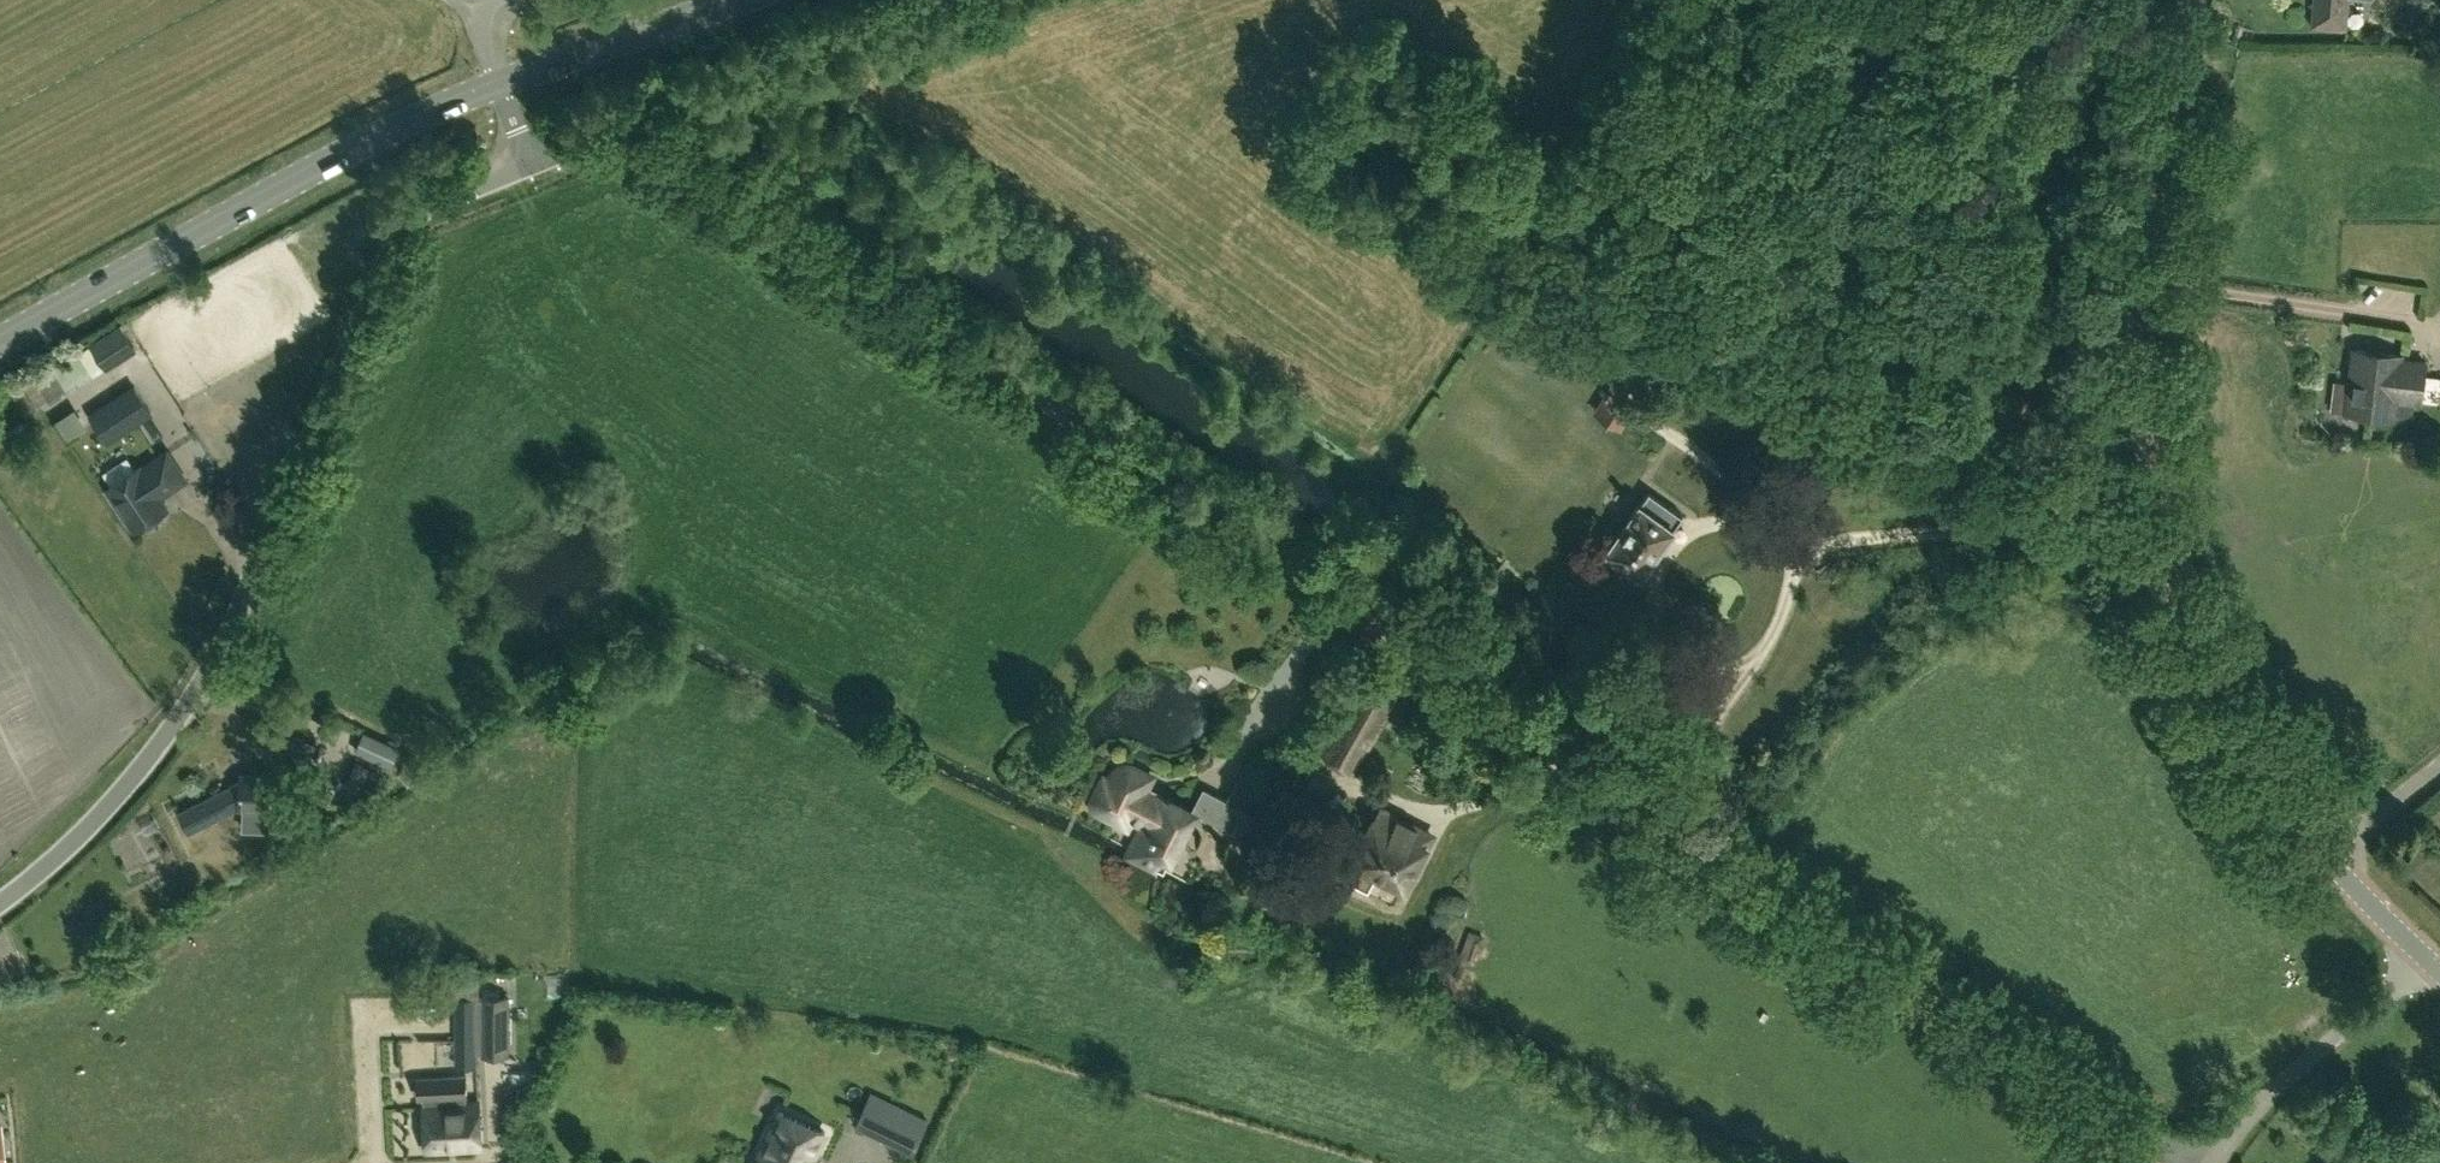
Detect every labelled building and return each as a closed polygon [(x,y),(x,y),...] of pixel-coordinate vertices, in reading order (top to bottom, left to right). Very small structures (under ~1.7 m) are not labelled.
[(2347,0),(2313,0),(2311,27),(2344,30),(2347,0)] [(106,370),(137,350),(121,323),(89,343),(106,370)] [(2346,412),(2374,415),(2374,419),(2386,421),(2386,417),(2393,418),(2393,414),(2402,415),(2407,414),(2411,411),(2413,407),(2413,402),(2420,403),(2425,361),(2401,358),(2401,355),(2352,349),(2347,393),(2348,393),(2346,412)] [(1619,370),(1593,412),(1622,430),(1629,418),(1648,388),(1619,370)] [(135,387),(91,416),(108,442),(152,413),(135,387)] [(75,407),(55,420),(67,439),(87,427),(75,407)] [(140,467),(108,488),(135,530),(167,509),(160,497),(186,480),(167,452),(141,469),(140,467)] [(1650,492),(1608,551),(1642,576),(1684,516),(1650,492)] [(1364,675),(1318,754),(1353,775),(1398,695),(1364,675)] [(399,747),(363,731),(354,752),(390,768),(399,747)] [(296,757),(309,762),(316,744),(293,735),(288,748),(286,753),(296,757)] [(1142,793),(1150,778),(1132,769),(1128,768),(1125,768),(1122,769),(1119,770),(1116,772),(1114,775),(1109,785),(1105,782),(1105,781),(1103,780),(1094,800),(1094,803),(1094,805),(1095,808),(1098,811),(1127,825),(1131,816),(1146,823),(1131,853),(1158,867),(1158,865),(1157,864),(1167,846),(1177,844),(1175,828),(1185,809),(1160,796),(1157,800),(1142,793)] [(239,807),(239,809),(244,809),(243,829),(270,829),(272,810),(276,810),(277,776),(240,774),(240,782),(179,813),(189,833),(239,807)] [(1192,814),(1253,846),(1266,821),(1204,790),(1193,812),(1190,811),(1188,813),(1190,814),(1190,815),(1191,815),(1192,814)] [(1431,837),(1380,810),(1352,861),(1353,862),(1344,880),(1367,892),(1377,874),(1404,888),(1406,884),(1409,885),(1411,882),(1414,879),(1415,876),(1416,872),(1413,870),(1431,837)] [(1468,933),(1458,960),(1473,965),(1483,939),(1468,933)] [(454,996),(454,1066),(477,1066),(477,1047),(480,1047),(481,1055),(509,1055),(509,997),(479,997),(479,973),(429,973),(429,996),(454,996)] [(532,989),(537,1011),(547,1009),(542,987),(532,989)] [(427,1151),(482,1148),(479,1102),(465,1102),(464,1096),(467,1096),(466,1074),(416,1076),(417,1099),(424,1098),(427,1151)] [(890,1128),(900,1107),(871,1094),(861,1114),(890,1128)] [(517,1127),(515,1098),(500,1099),(502,1128),(517,1127)] [(929,1121),(900,1107),(890,1128),(919,1141),(929,1121)] [(826,1133),(781,1111),(756,1162),(811,1162),(826,1133)]
